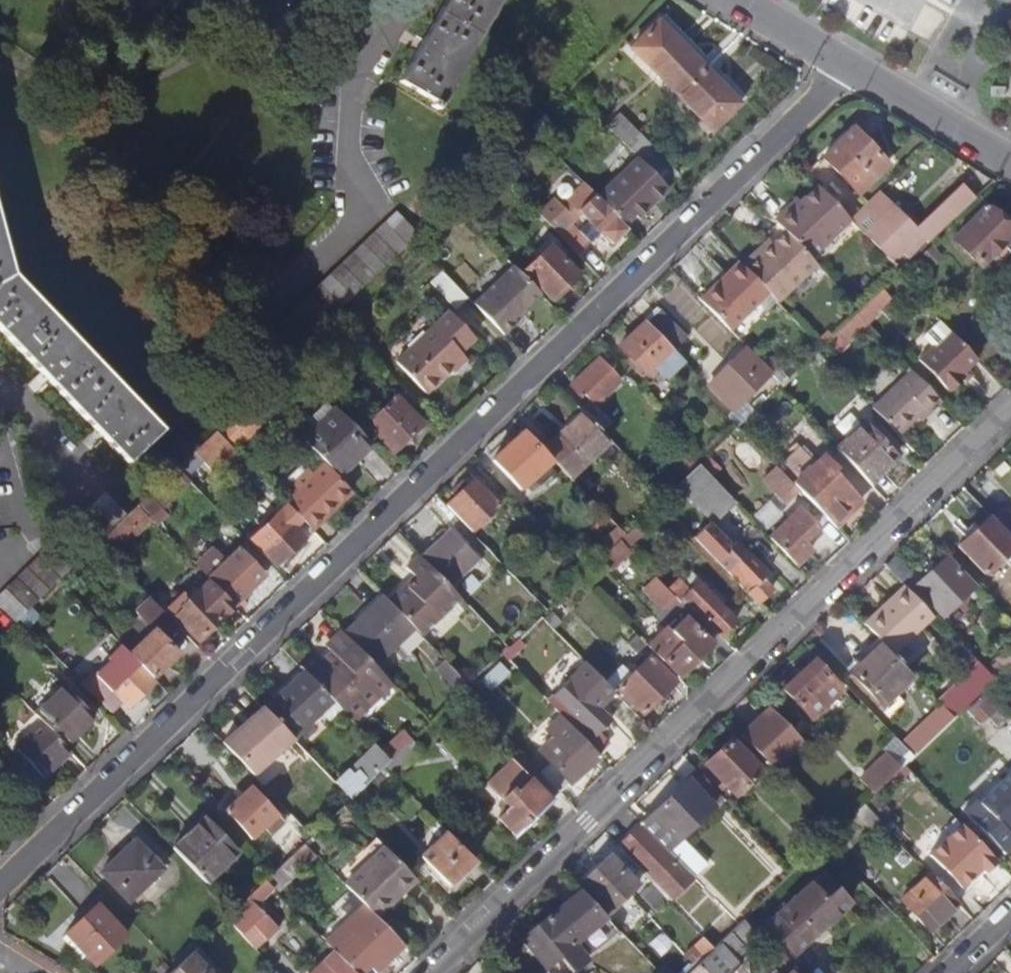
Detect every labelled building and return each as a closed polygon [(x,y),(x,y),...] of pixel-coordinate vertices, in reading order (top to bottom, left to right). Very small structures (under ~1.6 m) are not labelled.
[(398,83),(438,107),(501,0),(446,0),(398,83)] [(678,95),(704,69),(672,35),(645,61),(678,95)] [(704,69),(678,95),(711,129),(738,103),(704,69)] [(606,126),(625,146),(637,135),(618,116),(606,126)] [(859,192),(888,164),(853,128),(824,157),(844,177),(859,192)] [(625,146),(636,158),(641,164),(653,151),(637,135),(625,146)] [(597,196),(624,223),(631,217),(635,221),(665,189),(641,164),(636,158),(597,196)] [(575,218),(580,213),(610,244),(627,227),(624,223),(597,196),(584,182),(569,200),(563,205),(575,218)] [(929,243),(976,198),(962,184),(942,204),(941,203),(919,224),(907,212),(903,216),(893,206),(865,233),(892,262),(904,251),(909,255),(925,239),(929,243)] [(851,219),(818,185),(799,203),(801,206),(793,213),(788,208),(777,218),(813,256),(851,219)] [(851,219),(865,233),(893,206),(878,192),(851,219)] [(576,219),(575,218),(563,205),(556,198),(539,214),(559,235),(576,219)] [(1010,235),(1010,229),(987,206),(955,239),(981,265),(987,260),(995,268),(1010,252),(1010,250),(1003,243),(1010,235)] [(267,341),(291,360),(416,237),(397,215),(267,341)] [(774,221),(784,232),(810,258),(813,256),(777,218),(774,221)] [(744,266),(768,291),(778,301),(816,264),(810,258),(784,232),(772,244),(768,239),(755,252),(756,254),(744,266)] [(550,246),(524,271),(552,299),(578,274),(550,246)] [(0,248),(0,336),(121,460),(157,429),(7,273),(0,248)] [(700,299),(730,329),(768,291),(744,266),(739,261),(727,273),(729,274),(722,281),(720,279),(700,299)] [(512,264),(474,302),(478,307),(504,333),(516,321),(513,318),(540,293),(512,264)] [(881,290),(862,307),(860,309),(857,312),(864,320),(888,297),(881,290)] [(646,321),(675,349),(687,337),(659,309),(646,321)] [(397,360),(428,392),(465,356),(461,351),(476,338),(449,310),(397,360)] [(675,349),(646,321),(621,346),(649,374),(657,367),(667,376),(684,359),(675,349)] [(977,359),(950,331),(920,360),(951,392),(964,380),(967,383),(974,377),(967,370),(977,359)] [(772,372),(746,346),(711,384),(735,408),(772,372)] [(571,386),(582,397),(596,383),(600,388),(606,393),(620,380),(599,358),(571,386)] [(872,408),(900,436),(926,410),(929,414),(943,401),(912,369),(872,408)] [(574,404),(583,412),(601,430),(611,420),(590,398),(600,388),(596,383),(582,397),(574,404)] [(396,396),(368,424),(394,451),(422,424),(396,396)] [(245,402),(216,430),(235,449),(263,421),(245,402)] [(304,441),(339,476),(368,446),(333,412),(304,441)] [(610,439),(601,430),(583,412),(545,450),(553,458),(571,477),(610,439)] [(838,449),(869,482),(896,456),(864,423),(838,449)] [(553,458),(545,450),(525,431),(494,461),(501,469),(494,475),(500,482),(508,475),(523,490),(553,458)] [(701,463),(712,475),(740,447),(729,436),(721,443),(704,460),(701,463)] [(779,467),(795,483),(816,464),(799,447),(779,467)] [(795,483),(810,499),(826,517),(835,526),(861,501),(833,472),(836,469),(824,456),(816,464),(795,483)] [(734,501),(712,475),(701,463),(679,484),(712,520),(734,501)] [(294,485),(299,490),(325,518),(351,494),(324,466),(313,477),(308,472),(294,485)] [(178,467),(138,505),(148,516),(189,479),(178,467)] [(447,505),(472,531),(500,503),(475,478),(447,505)] [(287,503),(313,530),(325,518),(299,490),(287,503)] [(94,547),(98,543),(101,541),(127,516),(106,494),(73,526),(94,547)] [(826,517),(810,499),(800,509),(817,527),(826,517)] [(138,505),(127,516),(101,541),(98,543),(119,565),(127,557),(118,547),(148,516),(138,505)] [(1008,533),(1010,530),(1010,515),(1000,505),(990,515),(1008,533)] [(770,538),(796,565),(811,550),(802,541),(817,527),(800,509),(770,538)] [(303,538),(281,514),(254,541),(277,565),(303,538)] [(1008,533),(990,515),(957,546),(985,574),(1010,549),(1010,536),(1008,533)] [(612,548),(622,539),(628,533),(618,523),(602,538),(612,548)] [(717,559),(758,603),(759,604),(774,591),(759,575),(764,570),(738,542),(732,548),(710,525),(697,538),(698,539),(717,559)] [(421,556),(451,587),(479,558),(448,528),(421,556)] [(622,539),(630,548),(637,540),(629,532),(628,533),(622,539)] [(630,548),(622,539),(612,548),(602,558),(613,569),(632,550),(630,548)] [(208,578),(209,579),(222,593),(227,588),(240,602),(266,575),(239,548),(208,578)] [(20,618),(37,600),(59,580),(70,570),(48,549),(0,597),(0,606),(16,622),(20,618)] [(895,553),(884,564),(902,583),(913,572),(895,553)] [(414,627),(422,636),(461,598),(451,587),(421,556),(419,554),(408,565),(418,577),(410,585),(407,583),(388,601),(414,627)] [(975,586),(946,556),(915,586),(944,616),(975,586)] [(666,586),(657,577),(644,589),(661,606),(674,595),(666,586)] [(666,586),(674,595),(681,603),(685,599),(683,597),(689,592),(675,577),(666,586)] [(222,593),(209,579),(189,600),(185,596),(169,611),(199,641),(235,607),(222,593)] [(685,599),(721,635),(736,620),(699,583),(689,592),(683,597),(685,599)] [(933,616),(908,589),(887,611),(883,607),(865,625),(877,637),(893,654),(933,616)] [(414,627),(388,601),(384,596),(345,634),(375,665),(414,627)] [(116,639),(130,654),(155,630),(162,638),(176,623),(152,598),(133,616),(136,620),(116,639)] [(550,623),(555,628),(563,620),(558,615),(550,623)] [(679,677),(712,645),(685,618),(672,631),(667,626),(648,645),(679,677)] [(345,634),(341,629),(325,644),(330,650),(320,658),(312,649),(297,663),(300,666),(333,700),(340,708),(341,709),(381,671),(375,665),(345,634)] [(130,654),(135,659),(153,678),(177,654),(162,638),(155,630),(130,654)] [(636,634),(627,643),(635,651),(644,643),(636,634)] [(912,674),(893,654),(877,637),(846,668),(882,704),(912,674)] [(515,656),(525,646),(520,640),(509,650),(515,656)] [(1010,664),(1010,651),(1009,648),(993,662),(1002,672),(1009,666),(1010,664)] [(980,664),(972,656),(962,665),(969,673),(980,664)] [(650,657),(632,675),(619,688),(643,713),(675,682),(650,657)] [(153,678),(135,659),(122,672),(111,661),(96,675),(127,709),(156,681),(153,678)] [(811,717),(841,688),(814,659),(783,688),(811,717)] [(547,702),(561,716),(598,753),(609,742),(599,732),(610,721),(598,708),(615,691),(606,681),(588,663),(547,702)] [(955,717),(985,689),(988,685),(994,679),(980,664),(969,673),(973,677),(951,699),(946,694),(939,701),(940,702),(955,717)] [(606,681),(615,691),(619,688),(632,675),(623,665),(606,681)] [(333,700),(300,666),(260,703),(265,708),(294,738),(320,712),(328,720),(340,708),(333,700)] [(38,714),(45,721),(66,743),(95,716),(66,685),(38,714)] [(908,769),(911,772),(920,782),(1000,705),(987,692),(908,769)] [(916,754),(955,717),(940,702),(902,740),(916,754)] [(294,738),(265,708),(255,719),(247,726),(244,723),(223,743),(255,776),(294,738)] [(741,736),(775,771),(802,746),(768,710),(741,736)] [(251,716),(244,723),(247,726),(255,719),(251,716)] [(598,753),(561,716),(547,730),(554,738),(540,751),(551,763),(569,783),(570,784),(601,756),(598,753)] [(72,750),(66,743),(45,721),(18,749),(44,776),(72,750)] [(391,760),(412,740),(403,731),(382,751),(391,760)] [(761,770),(752,761),(744,752),(731,739),(704,764),(721,782),(726,786),(729,789),(735,796),(761,770)] [(351,798),(362,788),(384,767),(391,760),(382,751),(375,744),(335,782),(351,798)] [(748,748),(744,752),(752,761),(757,757),(748,748)] [(877,792),(905,766),(891,752),(864,778),(877,792)] [(516,834),(551,801),(532,781),(512,761),(503,769),(488,784),(511,807),(500,818),(516,834)] [(541,772),(560,792),(569,783),(551,763),(541,772)] [(908,769),(905,766),(877,792),(864,805),(870,811),(880,802),(911,772),(908,769)] [(723,797),(697,770),(688,780),(713,806),(723,797)] [(560,792),(541,772),(532,781),(551,801),(560,792)] [(1010,828),(1010,773),(979,803),(999,824),(1007,832),(1010,828)] [(618,848),(669,901),(701,870),(675,843),(713,806),(688,780),(618,848)] [(722,791),(726,786),(721,782),(717,786),(722,791)] [(275,830),(287,816),(252,783),(226,811),(254,837),(267,823),(275,830)] [(344,805),(354,815),(372,798),(362,788),(351,798),(344,805)] [(870,811),(879,821),(889,811),(880,802),(870,811)] [(879,821),(870,811),(864,805),(860,809),(856,813),(872,828),(879,821)] [(175,848),(207,882),(237,853),(204,819),(175,848)] [(474,860),(447,832),(422,857),(449,885),(474,860)] [(130,901),(163,869),(136,840),(101,872),(130,901)] [(266,880),(275,889),(278,892),(317,855),(305,843),(290,857),(274,873),(266,880)] [(365,905),(377,917),(404,891),(399,886),(411,874),(384,846),(345,884),(365,905)] [(997,862),(983,848),(951,878),(965,892),(997,862)] [(609,912),(637,885),(609,856),(581,883),(609,912)] [(929,873),(936,880),(945,871),(938,863),(929,872),(929,873)] [(959,904),(956,900),(942,886),(936,880),(929,873),(900,900),(930,931),(959,904)] [(822,874),(810,885),(791,903),(767,925),(794,954),(848,903),(822,874)] [(785,896),(791,903),(810,885),(804,878),(785,896)] [(942,886),(956,900),(965,892),(951,878),(942,886)] [(275,889),(266,880),(249,897),(252,899),(257,905),(275,889)] [(607,918),(581,890),(521,939),(545,968),(559,956),(572,971),(586,959),(574,944),(607,918)] [(229,921),(254,947),(265,937),(268,939),(279,928),(257,905),(252,899),(229,921)] [(96,964),(127,935),(98,905),(68,934),(96,964)] [(355,972),(365,972),(367,971),(368,972),(378,972),(405,947),(377,917),(365,905),(326,942),(334,951),(355,972)] [(727,936),(715,949),(713,950),(728,965),(752,942),(738,926),(727,936)] [(707,957),(713,950),(715,949),(703,936),(695,944),(707,957)] [(705,958),(718,972),(732,972),(733,971),(728,965),(713,950),(707,957),(705,958)] [(334,951),(311,972),(355,972),(334,951)] [(192,952),(176,967),(170,972),(211,972),(192,952)] [(705,958),(689,972),(718,972),(705,958)]
